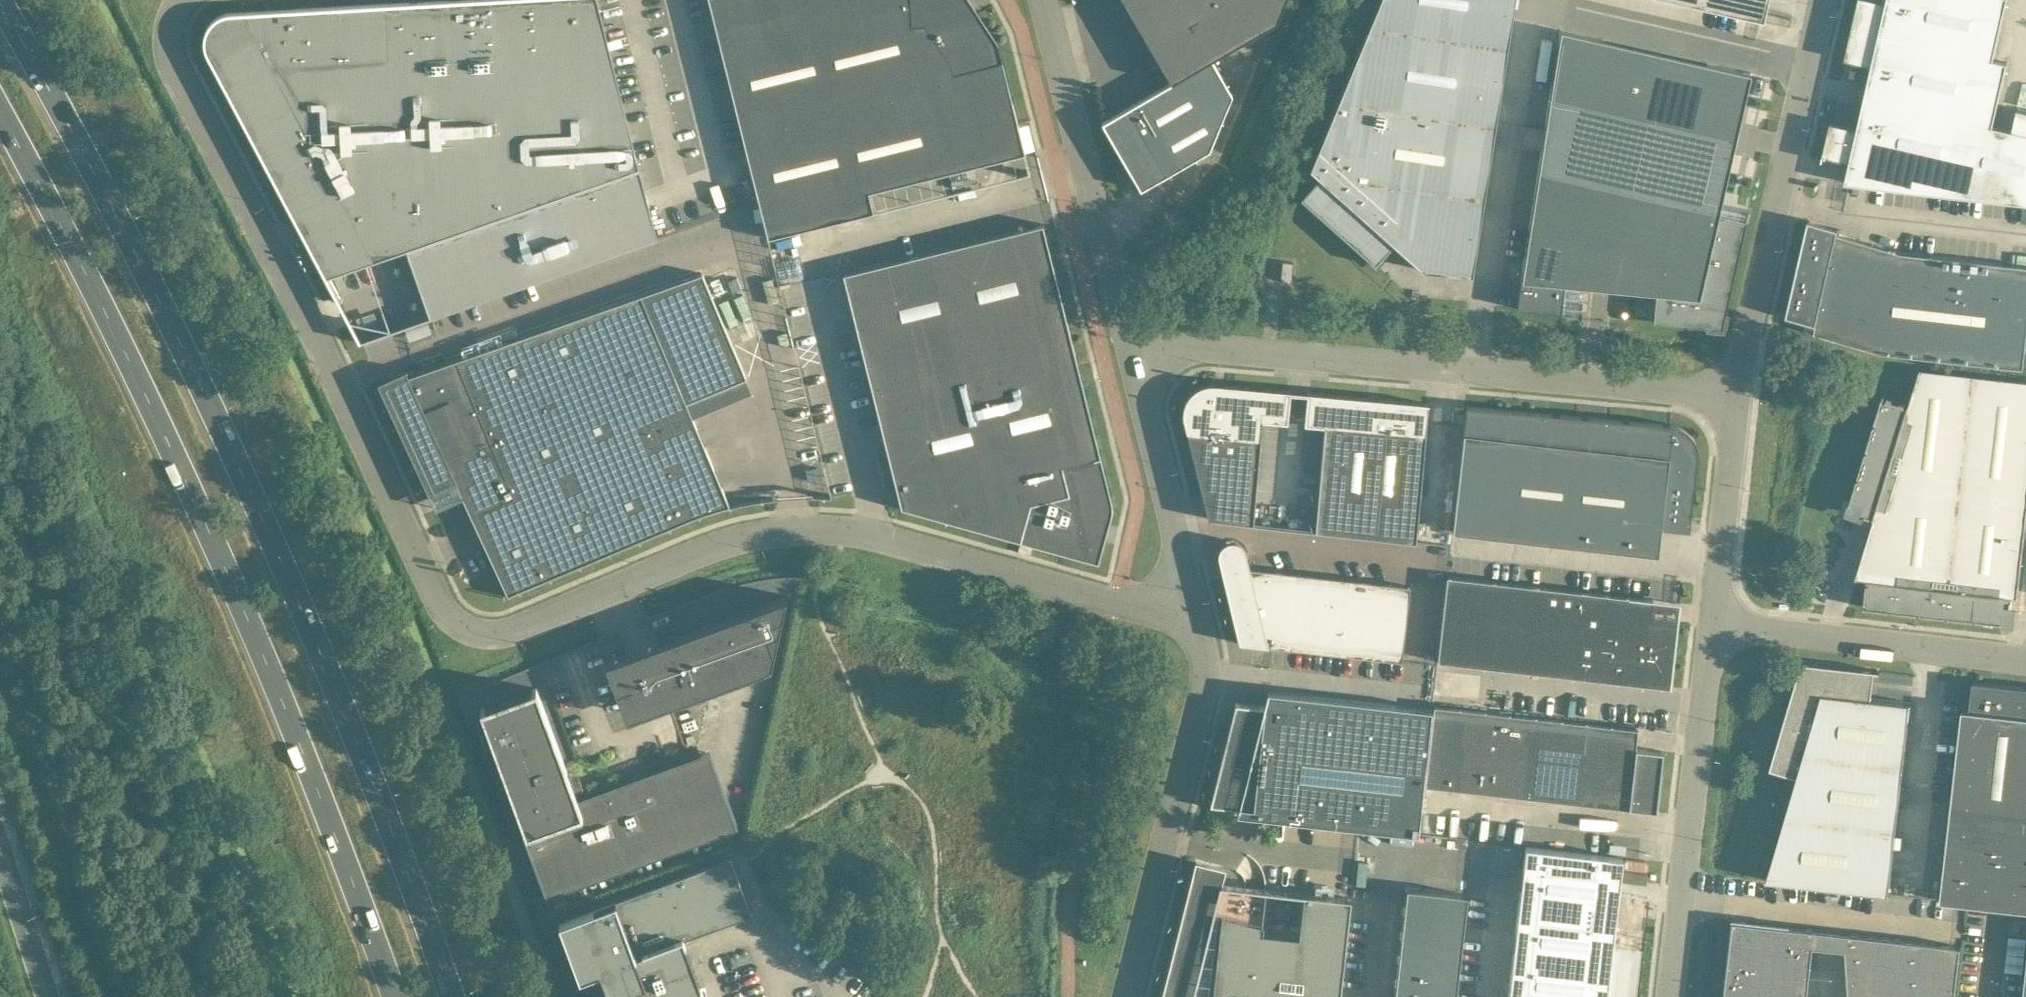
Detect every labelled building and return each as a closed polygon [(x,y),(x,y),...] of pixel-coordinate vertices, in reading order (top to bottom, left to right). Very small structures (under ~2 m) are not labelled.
[(204,40),(204,41),(205,46),(208,53),(292,213),(293,214),(294,213),(296,211),(300,218),(296,220),(301,229),(305,228),(308,234),(306,235),(305,235),(305,236),(326,276),(328,276),(335,273),(405,248),(407,248),(430,314),(431,316),(657,237),(650,211),(645,191),(639,167),(598,0),(439,0),(231,12),(223,14),(213,19),(205,32),(204,40)] [(1024,152),(1025,152),(1013,101),(1007,103),(993,47),(990,40),(964,0),(710,0),(768,236),(874,210),(869,190),(1024,152)] [(1171,80),(1211,58),(1211,57),(1277,19),(1285,0),(1136,0),(1160,40),(1151,45),(1171,80)] [(1515,0),(1379,0),(1310,168),(1319,176),(1300,197),(1360,250),(1375,264),(1388,250),(1393,243),(1424,270),(1472,274),(1515,0)] [(1763,20),(1763,16),(1762,18),(1743,13),(1746,0),(1677,0),(1763,20)] [(1853,27),(1994,59),(1995,57),(2008,0),(1887,0),(1887,1),(1885,0),(1859,0),(1855,18),(1853,27)] [(1851,34),(1846,58),(1852,59),(1873,64),(1866,95),(1994,125),(1994,124),(2009,61),(1995,57),(1994,59),(1853,27),(1851,34)] [(1653,320),(1709,325),(1721,326),(1746,217),(1719,211),(1751,72),(1707,62),(1704,74),(1601,50),(1604,38),(1561,28),(1517,307),(1563,311),(1565,283),(1655,292),(1653,320)] [(1211,57),(1211,58),(1171,80),(1102,121),(1141,188),(1209,149),(1232,93),(1211,57)] [(2025,202),(2025,109),(2018,107),(2013,128),(1994,124),(1994,125),(1866,95),(1858,127),(1837,122),(1832,146),(1826,144),(1823,159),(1824,159),(1825,154),(1851,160),(1846,181),(2025,202)] [(884,206),(945,190),(941,174),(880,189),(884,206)] [(1787,315),(1789,315),(1790,312),(1817,321),(1815,332),(1851,342),(1882,351),(2025,368),(2025,355),(2025,265),(1903,251),(1838,232),(1840,227),(1838,227),(1837,229),(1811,221),(1811,219),(1809,219),(1787,315)] [(1105,499),(1071,362),(1076,361),(1076,362),(1077,362),(1048,246),(986,261),(981,238),(843,272),(901,506),(988,530),(990,525),(1094,554),(1105,511),(1106,510),(1106,506),(1106,504),(1106,503),(1105,499)] [(1281,280),(1292,281),(1294,261),(1283,260),(1281,280)] [(722,297),(736,292),(726,266),(712,272),(722,297)] [(508,595),(689,519),(730,505),(687,402),(746,377),(702,272),(641,293),(409,375),(407,370),(408,369),(407,368),(378,381),(430,495),(461,481),(471,506),(468,507),(508,595)] [(1857,577),(1868,578),(1865,606),(2003,621),(2003,620),(2002,620),(2003,607),(2011,608),(2011,604),(2012,604),(2013,595),(2018,595),(2025,529),(2025,379),(1921,367),(1910,404),(1883,396),(1851,502),(1852,502),(1853,501),(1865,505),(1863,512),(1866,513),(1866,514),(1875,517),(1857,577)] [(1183,415),(1184,417),(1208,517),(1416,541),(1429,402),(1308,391),(1305,422),(1325,424),(1315,528),(1258,522),(1268,419),(1288,421),(1291,389),(1215,383),(1212,383),(1210,383),(1207,383),(1205,383),(1202,384),(1200,385),(1198,386),(1196,388),(1193,389),(1192,391),(1190,393),(1188,395),(1187,397),(1186,400),(1185,402),(1184,405),(1184,407),(1183,410),(1183,412),(1183,415)] [(1636,415),(1636,403),(1575,402),(1575,413),(1636,415)] [(1452,531),(1617,549),(1657,554),(1660,530),(1661,526),(1688,529),(1697,453),(1697,451),(1697,449),(1697,446),(1696,444),(1695,442),(1694,439),(1693,437),(1692,435),(1690,433),(1689,432),(1687,430),(1685,428),(1683,427),(1681,426),(1678,425),(1676,424),(1674,424),(1466,405),(1452,531)] [(1452,422),(1464,423),(1465,411),(1453,410),(1452,422)] [(818,464),(804,468),(807,479),(820,475),(818,464)] [(1218,553),(1218,554),(1222,570),(1239,641),(1402,659),(1410,584),(1250,567),(1246,552),(1245,552),(1244,547),(1243,546),(1242,545),(1241,545),(1240,544),(1239,543),(1238,543),(1237,542),(1236,542),(1234,542),(1233,542),(1232,542),(1231,542),(1229,542),(1228,542),(1227,543),(1226,543),(1225,544),(1224,545),(1223,545),(1222,546),(1221,547),(1220,548),(1220,550),(1219,551),(1219,552),(1218,553)] [(1650,618),(1652,598),(1447,574),(1437,660),(1641,683),(1641,686),(1642,686),(1643,679),(1653,680),(1652,684),(1671,686),(1678,621),(1650,618)] [(676,699),(771,664),(786,594),(606,661),(626,718),(668,702),(676,699)] [(1768,879),(1890,893),(1911,702),(1873,698),(1876,671),(1880,671),(1880,670),(1803,661),(1771,767),(1799,776),(1768,879)] [(1974,680),(1971,708),(1963,707),(1942,899),(2025,908),(2025,686),(1974,680)] [(575,799),(577,798),(575,792),(584,789),(581,780),(578,771),(569,774),(536,687),(532,688),(533,690),(485,707),(485,706),(480,707),(486,723),(480,725),(486,739),(491,737),(521,818),(518,820),(546,897),(739,826),(710,749),(646,773),(656,801),(585,827),(575,799)] [(1235,702),(1210,803),(1238,807),(1237,813),(1417,833),(1431,708),(1267,690),(1263,705),(1235,702)] [(1425,784),(1656,810),(1663,750),(1635,746),(1638,727),(1434,704),(1425,784)] [(628,779),(577,798),(575,799),(585,827),(656,801),(646,773),(628,779)] [(1508,996),(1635,996),(1640,947),(1645,903),(1618,900),(1623,856),(1526,845),(1508,996)] [(697,995),(704,993),(684,939),(752,914),(730,857),(565,918),(559,921),(580,977),(586,975),(594,996),(698,996),(697,995)] [(1351,897),(1220,882),(1224,867),(1196,860),(1162,996),(1339,996),(1351,897)] [(1467,894),(1407,887),(1394,996),(1456,996),(1467,894)] [(1815,928),(1735,919),(1726,996),(1807,996),(1815,928)] [(1962,945),(1851,932),(1849,950),(1850,951),(1850,949),(1857,949),(1852,995),(1853,995),(1853,994),(1860,994),(1860,996),(1956,996),(1962,945)]
